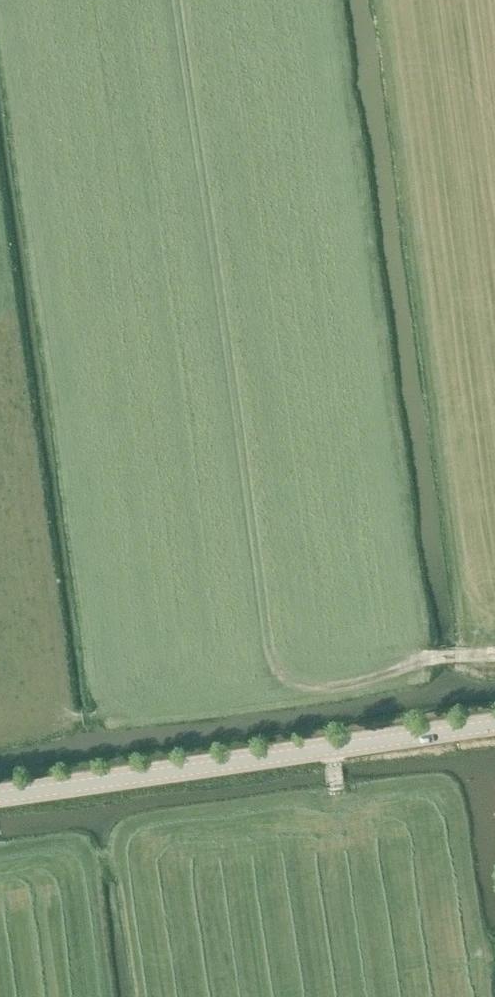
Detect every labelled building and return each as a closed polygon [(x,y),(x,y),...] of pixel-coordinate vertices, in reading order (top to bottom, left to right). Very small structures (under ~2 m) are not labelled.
[(9,765),(12,755),(0,751),(0,762),(9,765)]
